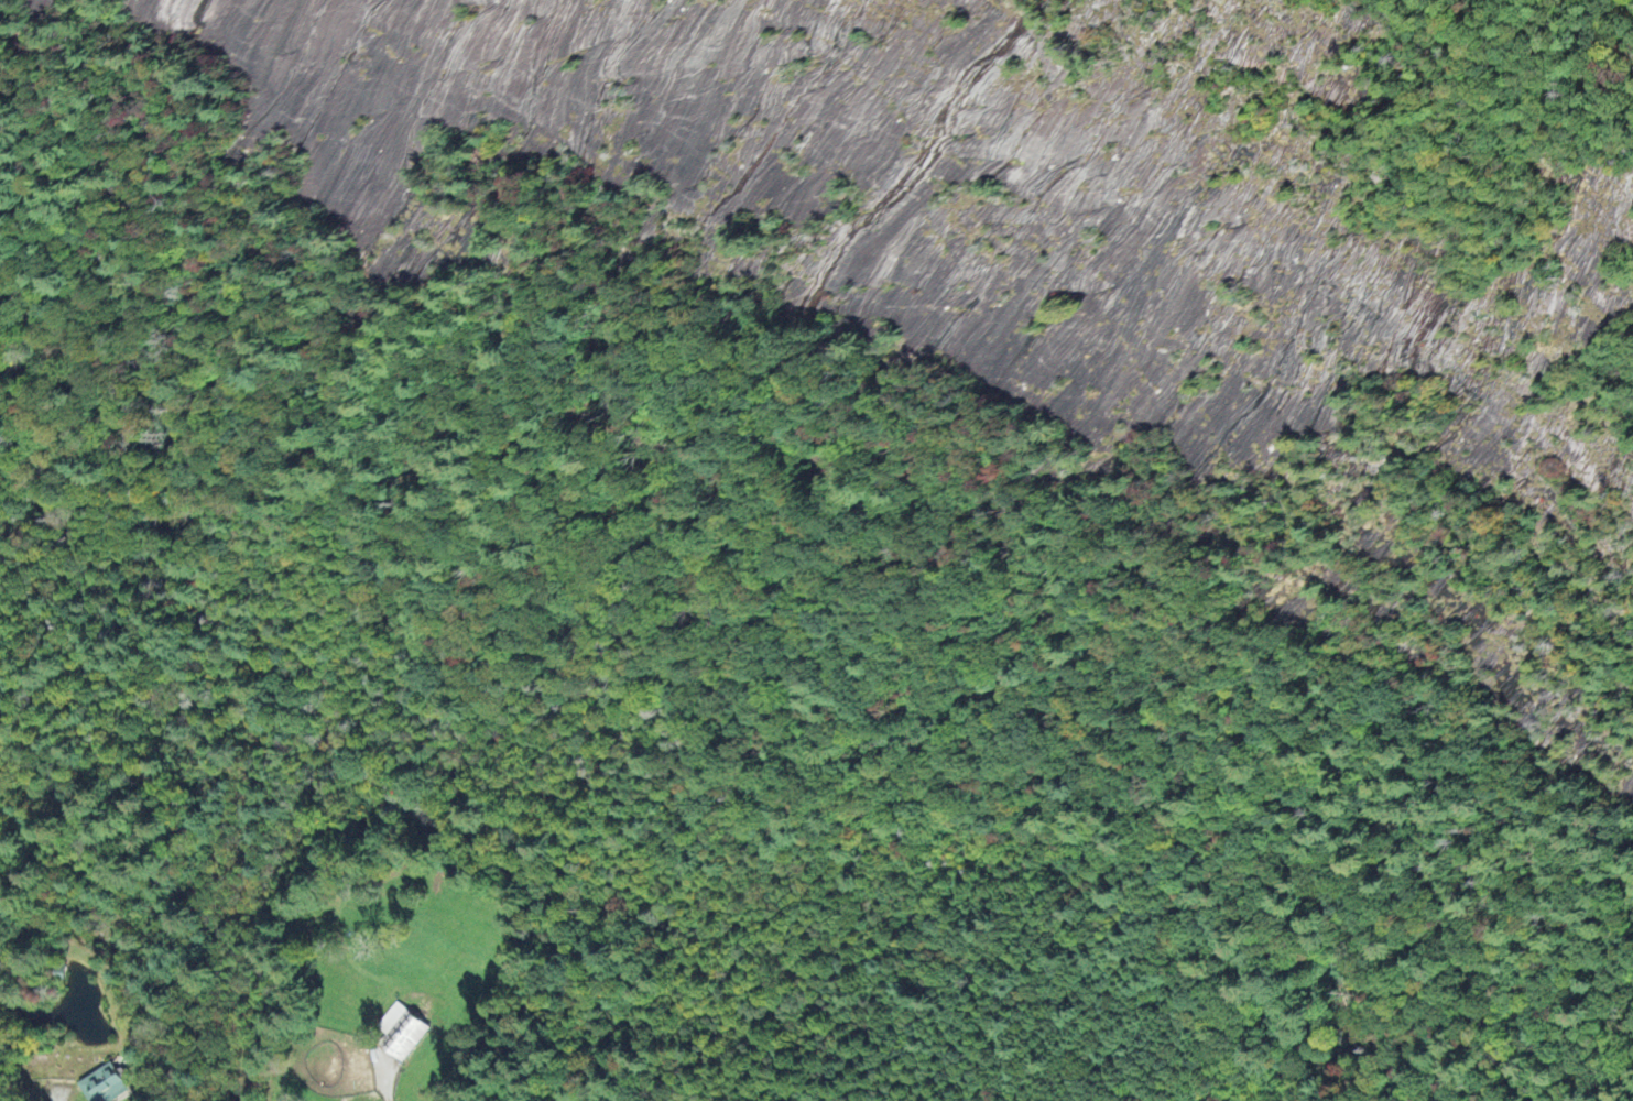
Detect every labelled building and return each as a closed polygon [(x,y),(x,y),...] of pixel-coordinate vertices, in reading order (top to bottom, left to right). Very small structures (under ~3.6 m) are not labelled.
[(401,1066),(426,1029),(396,1009),(379,1035),(383,1037),(375,1049),(401,1066)] [(129,1093),(110,1064),(75,1087),(84,1100),(117,1100),(129,1093)]
